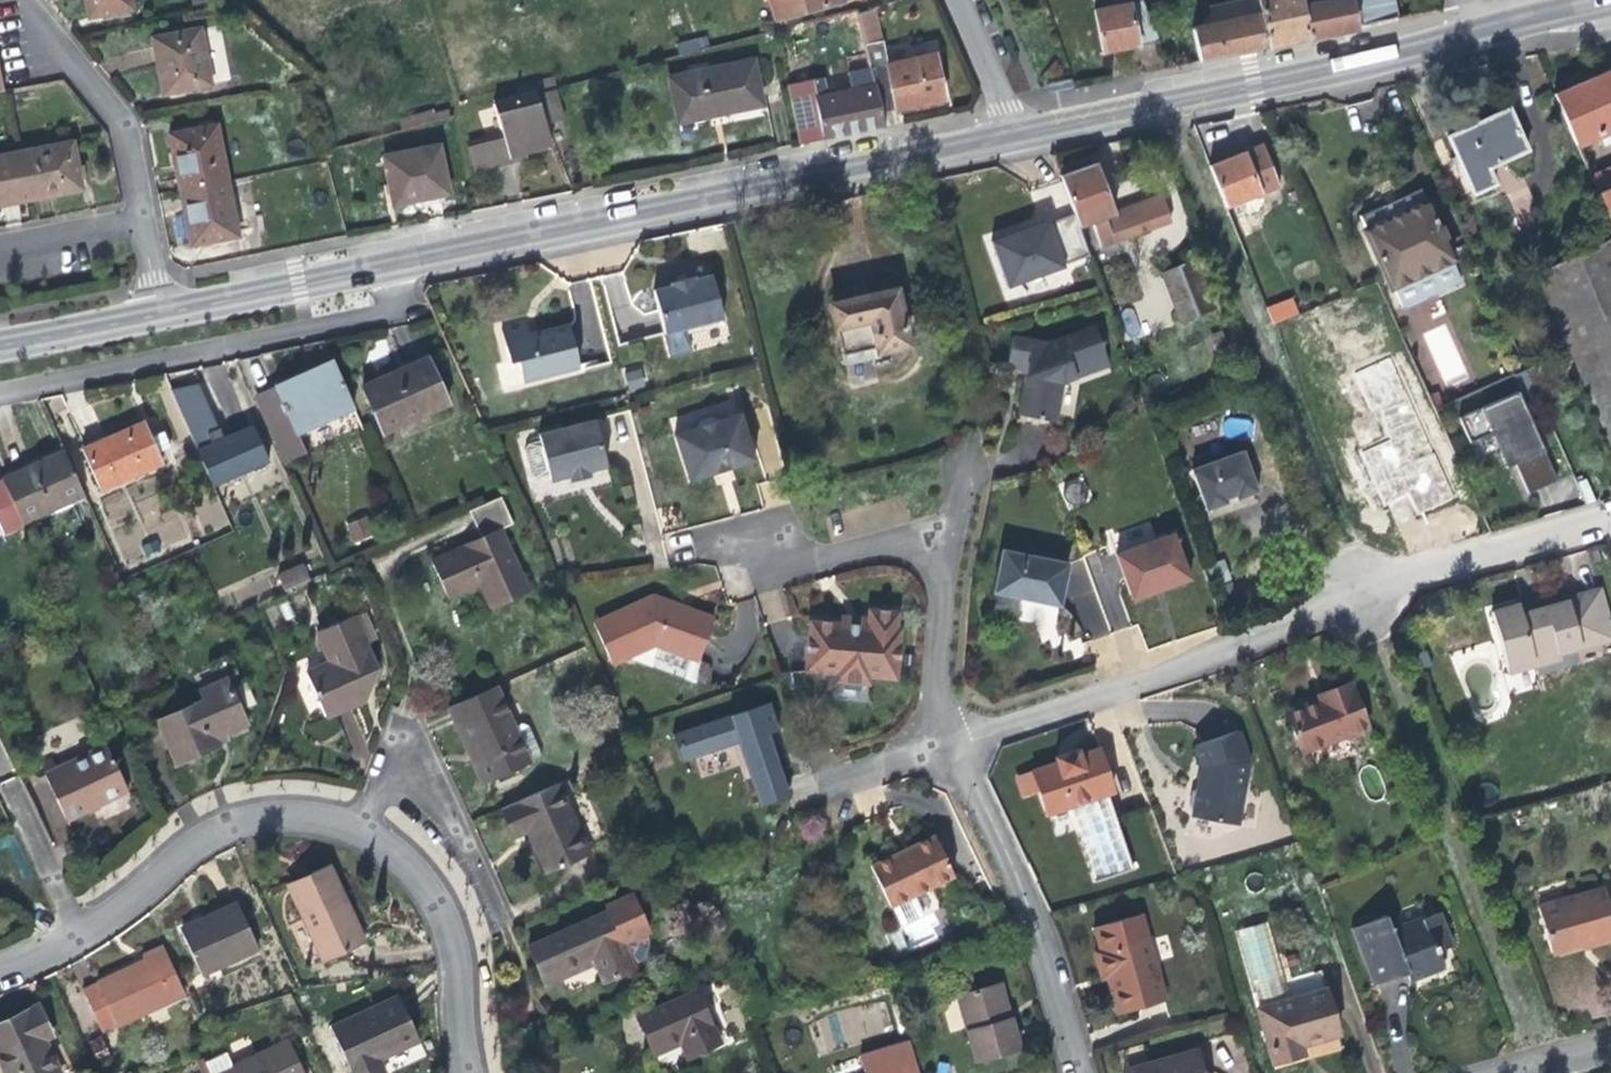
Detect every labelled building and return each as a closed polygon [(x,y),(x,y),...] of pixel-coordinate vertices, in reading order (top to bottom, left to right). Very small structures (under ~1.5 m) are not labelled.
[(132,0),(86,0),(90,18),(134,9),(132,0)] [(772,19),(831,6),(830,0),(767,0),(772,19)] [(1126,48),(1155,42),(1140,0),(1091,9),(1100,53),(1126,48)] [(1267,45),(1290,41),(1308,37),(1300,0),(1257,0),(1259,9),(1261,13),(1267,45)] [(1308,37),(1338,30),(1356,26),(1351,0),(1300,0),(1308,37)] [(1356,26),(1377,22),(1391,19),(1387,0),(1351,0),(1356,26)] [(859,20),(858,15),(856,9),(846,12),(847,21),(859,20)] [(1190,28),(1197,60),(1230,53),(1267,45),(1261,13),(1251,15),(1241,17),(1190,28)] [(812,21),(798,24),(801,39),(814,36),(812,21)] [(210,86),(199,30),(154,38),(160,66),(165,94),(210,86)] [(868,61),(880,109),(913,103),(943,98),(933,52),(885,60),(881,38),(864,41),(868,61)] [(760,104),(748,60),(665,80),(677,125),(723,114),(760,104)] [(784,85),(798,144),(842,134),(884,125),(880,109),(868,61),(853,64),(858,87),(823,93),(819,76),(809,79),(784,85)] [(807,68),(809,79),(819,76),(817,66),(807,68)] [(1551,93),(1575,143),(1610,128),(1610,66),(1551,93)] [(552,83),(491,101),(499,130),(484,135),(492,165),(512,159),(510,153),(537,145),(568,136),(552,83)] [(1527,149),(1508,107),(1475,122),(1446,135),(1472,193),(1495,183),(1488,167),(1527,149)] [(176,164),(182,191),(228,182),(217,127),(170,136),(176,164)] [(17,152),(26,201),(58,195),(82,190),(72,142),(17,152)] [(1235,157),(1208,168),(1224,209),(1239,203),(1260,194),(1277,188),(1260,147),(1235,157)] [(450,197),(441,148),(383,159),(392,207),(423,202),(450,197)] [(26,201),(17,152),(0,155),(0,206),(1,205),(26,201)] [(1080,167),(1058,175),(1071,212),(1077,229),(1087,225),(1097,250),(1166,221),(1158,195),(1111,213),(1092,163),(1080,167)] [(1610,226),(1610,164),(1588,174),(1598,197),(1610,226)] [(228,182),(182,191),(188,219),(194,246),(240,237),(228,182)] [(1510,188),(1513,212),(1531,210),(1527,186),(1510,188)] [(1402,308),(1459,282),(1446,254),(1448,254),(1421,190),(1391,203),(1359,216),(1390,287),(1393,286),(1402,308)] [(1268,210),(1260,194),(1239,203),(1246,217),(1268,210)] [(1546,300),(1610,272),(1610,226),(1598,197),(1518,234),(1546,300)] [(1060,262),(1085,252),(1077,229),(1071,212),(1045,223),(1044,218),(1019,227),(986,240),(1003,286),(1061,265),(1060,262)] [(1180,324),(1210,314),(1191,265),(1161,275),(1180,324)] [(1610,329),(1610,272),(1546,300),(1567,349),(1610,329)] [(653,292),(664,335),(685,329),(724,319),(712,276),(694,281),(693,277),(680,281),(669,284),(670,287),(653,292)] [(829,307),(840,356),(874,349),(877,359),(906,354),(893,294),(862,300),(829,307)] [(1266,306),(1272,324),(1299,314),(1292,296),(1266,306)] [(581,366),(570,324),(554,328),(530,333),(528,322),(503,328),(511,361),(519,359),(524,380),(581,366)] [(1056,383),(1093,369),(1088,359),(1098,355),(1087,327),(1042,344),(1008,336),(1002,358),(1017,362),(1021,373),(1014,415),(1036,419),(1050,422),(1056,383)] [(691,351),(685,329),(664,335),(670,356),(691,351)] [(1578,497),(1610,483),(1610,329),(1567,349),(1523,369),(1578,497)] [(1217,354),(1212,340),(1203,343),(1209,358),(1217,354)] [(874,349),(840,356),(841,367),(877,359),(874,349)] [(1088,359),(1093,369),(1102,365),(1098,355),(1088,359)] [(297,429),(353,403),(333,360),(297,376),(262,391),(287,450),(304,444),(297,429)] [(443,406),(427,362),(398,373),(396,368),(386,372),(361,382),(382,431),(443,406)] [(639,366),(623,372),(630,391),(646,385),(639,366)] [(1553,480),(1515,391),(1457,417),(1469,442),(1489,433),(1497,430),(1513,464),(1525,493),(1553,480)] [(755,460),(741,412),(725,416),(714,410),(699,413),(693,426),(674,430),(688,477),(724,468),(755,460)] [(540,432),(542,443),(550,473),(551,480),(570,475),(571,479),(584,476),(592,474),(591,470),(609,465),(596,417),(540,432)] [(148,429),(146,424),(115,437),(83,451),(101,491),(163,463),(154,443),(160,440),(154,427),(148,429)] [(1423,427),(1362,449),(1390,525),(1452,502),(1423,427)] [(221,442),(197,452),(212,486),(266,463),(251,429),(221,442)] [(1497,430),(1489,433),(1498,452),(1504,468),(1513,464),(1497,430)] [(550,473),(542,443),(530,446),(527,453),(532,472),(537,476),(550,473)] [(84,494),(64,450),(33,464),(1,478),(20,521),(84,494)] [(1255,495),(1241,452),(1188,470),(1203,513),(1226,506),(1225,501),(1229,499),(1233,498),(1236,501),(1255,495)] [(1,478),(0,478),(0,524),(4,534),(23,526),(20,521),(1,478)] [(1072,505),(1087,499),(1081,482),(1065,488),(1072,505)] [(504,496),(468,511),(480,540),(433,561),(447,598),(478,583),(485,596),(492,611),(529,592),(504,534),(516,526),(504,496)] [(367,515),(346,525),(355,545),(376,535),(367,515)] [(1186,578),(1168,531),(1109,553),(1127,599),(1154,589),(1186,578)] [(1063,560),(993,548),(985,591),(1014,596),(1055,604),(1063,560)] [(283,591),(308,580),(301,565),(276,576),(283,591)] [(623,648),(627,655),(653,643),(697,659),(713,616),(687,606),(653,594),(607,614),(612,622),(595,630),(607,656),(623,648)] [(1610,643),(1610,636),(1600,595),(1562,605),(1526,614),(1524,605),(1496,615),(1510,676),(1564,664),(1562,656),(1610,643)] [(894,629),(895,613),(866,611),(865,627),(857,627),(857,628),(845,629),(845,626),(807,623),(804,674),(834,676),(834,683),(850,685),(868,686),(868,679),(896,681),(899,630),(894,629)] [(381,659),(358,613),(321,629),(332,655),(310,668),(329,709),(351,700),(368,693),(381,659)] [(612,622),(607,614),(592,621),(595,630),(612,622)] [(610,663),(627,655),(623,648),(607,656),(610,663)] [(247,719),(227,673),(200,685),(205,695),(158,717),(175,758),(202,747),(220,739),(217,731),(247,719)] [(1368,729),(1351,682),(1326,691),(1330,699),(1317,703),(1287,716),(1301,754),(1368,729)] [(501,687),(452,708),(462,735),(470,731),(478,753),(483,766),(479,768),(489,789),(537,768),(534,761),(549,755),(533,721),(519,727),(501,687)] [(1330,699),(1326,691),(1319,693),(1315,695),(1317,703),(1330,699)] [(768,700),(672,732),(681,759),(738,740),(759,802),(787,793),(770,740),(762,742),(759,733),(766,731),(777,727),(768,700)] [(1246,758),(1234,727),(1212,735),(1193,743),(1199,760),(1196,784),(1189,788),(1187,803),(1192,809),(1190,814),(1235,821),(1246,758)] [(768,735),(766,731),(759,733),(762,742),(770,740),(768,735)] [(1055,756),(1031,764),(1037,784),(1046,810),(1114,787),(1099,741),(1078,748),(1076,742),(1065,746),(1053,750),(1055,756)] [(134,794),(111,745),(60,768),(55,759),(43,765),(68,819),(95,807),(104,802),(106,807),(134,794)] [(1037,784),(1031,764),(1016,769),(1023,789),(1037,784)] [(32,806),(18,776),(0,785),(13,815),(32,806)] [(71,837),(45,776),(31,781),(57,843),(71,837)] [(560,782),(503,808),(518,838),(530,833),(538,849),(550,871),(593,852),(560,782)] [(893,906),(915,895),(954,877),(945,858),(934,835),(871,864),(891,907),(893,906)] [(340,899),(323,861),(281,881),(315,954),(358,936),(340,899)] [(1547,944),(1587,933),(1591,943),(1610,937),(1610,924),(1601,889),(1537,907),(1547,944)] [(538,960),(546,975),(594,952),(600,963),(609,981),(637,967),(636,965),(645,960),(650,953),(654,941),(650,929),(652,927),(633,891),(607,904),(610,908),(530,944),(538,960)] [(924,916),(915,895),(893,906),(902,926),(924,916)] [(248,949),(225,906),(208,915),(194,924),(197,931),(177,941),(199,978),(248,949)] [(1352,929),(1374,987),(1388,981),(1401,976),(1399,971),(1406,969),(1411,981),(1428,974),(1443,969),(1437,954),(1434,946),(1449,940),(1439,913),(1393,931),(1387,915),(1352,929)] [(1235,924),(1258,1008),(1291,999),(1268,915),(1235,924)] [(1140,916),(1084,931),(1091,954),(1085,955),(1088,968),(1092,980),(1098,979),(1108,1014),(1163,998),(1140,916)] [(1587,933),(1547,944),(1550,956),(1584,945),(1591,943),(1587,933)] [(183,988),(160,940),(137,951),(140,957),(119,967),(76,987),(98,1030),(183,988)] [(1434,946),(1437,954),(1452,949),(1449,940),(1434,946)] [(594,952),(546,975),(551,986),(600,963),(594,952)] [(1001,983),(994,985),(1004,1019),(1011,1017),(1001,983)] [(1004,1019),(994,985),(958,996),(976,1060),(1020,1048),(1014,1028),(1011,1017),(1004,1019)] [(720,1044),(695,989),(637,1014),(651,1047),(668,1041),(679,1037),(686,1058),(720,1044)] [(1291,999),(1258,1008),(1273,1063),(1303,1054),(1300,1042),(1322,1036),(1339,1032),(1327,989),(1291,999)] [(401,999),(332,1023),(350,1072),(376,1072),(371,1057),(391,1050),(417,1040),(401,999)] [(40,1007),(0,1025),(0,1060),(6,1072),(62,1072),(47,1041),(54,1038),(40,1007)] [(284,1036),(236,1060),(227,1044),(208,1055),(217,1072),(307,1072),(284,1036)] [(911,1040),(862,1053),(867,1072),(920,1072),(911,1040)] [(1198,1051),(1123,1072),(1124,1072),(1204,1072),(1198,1051)]
